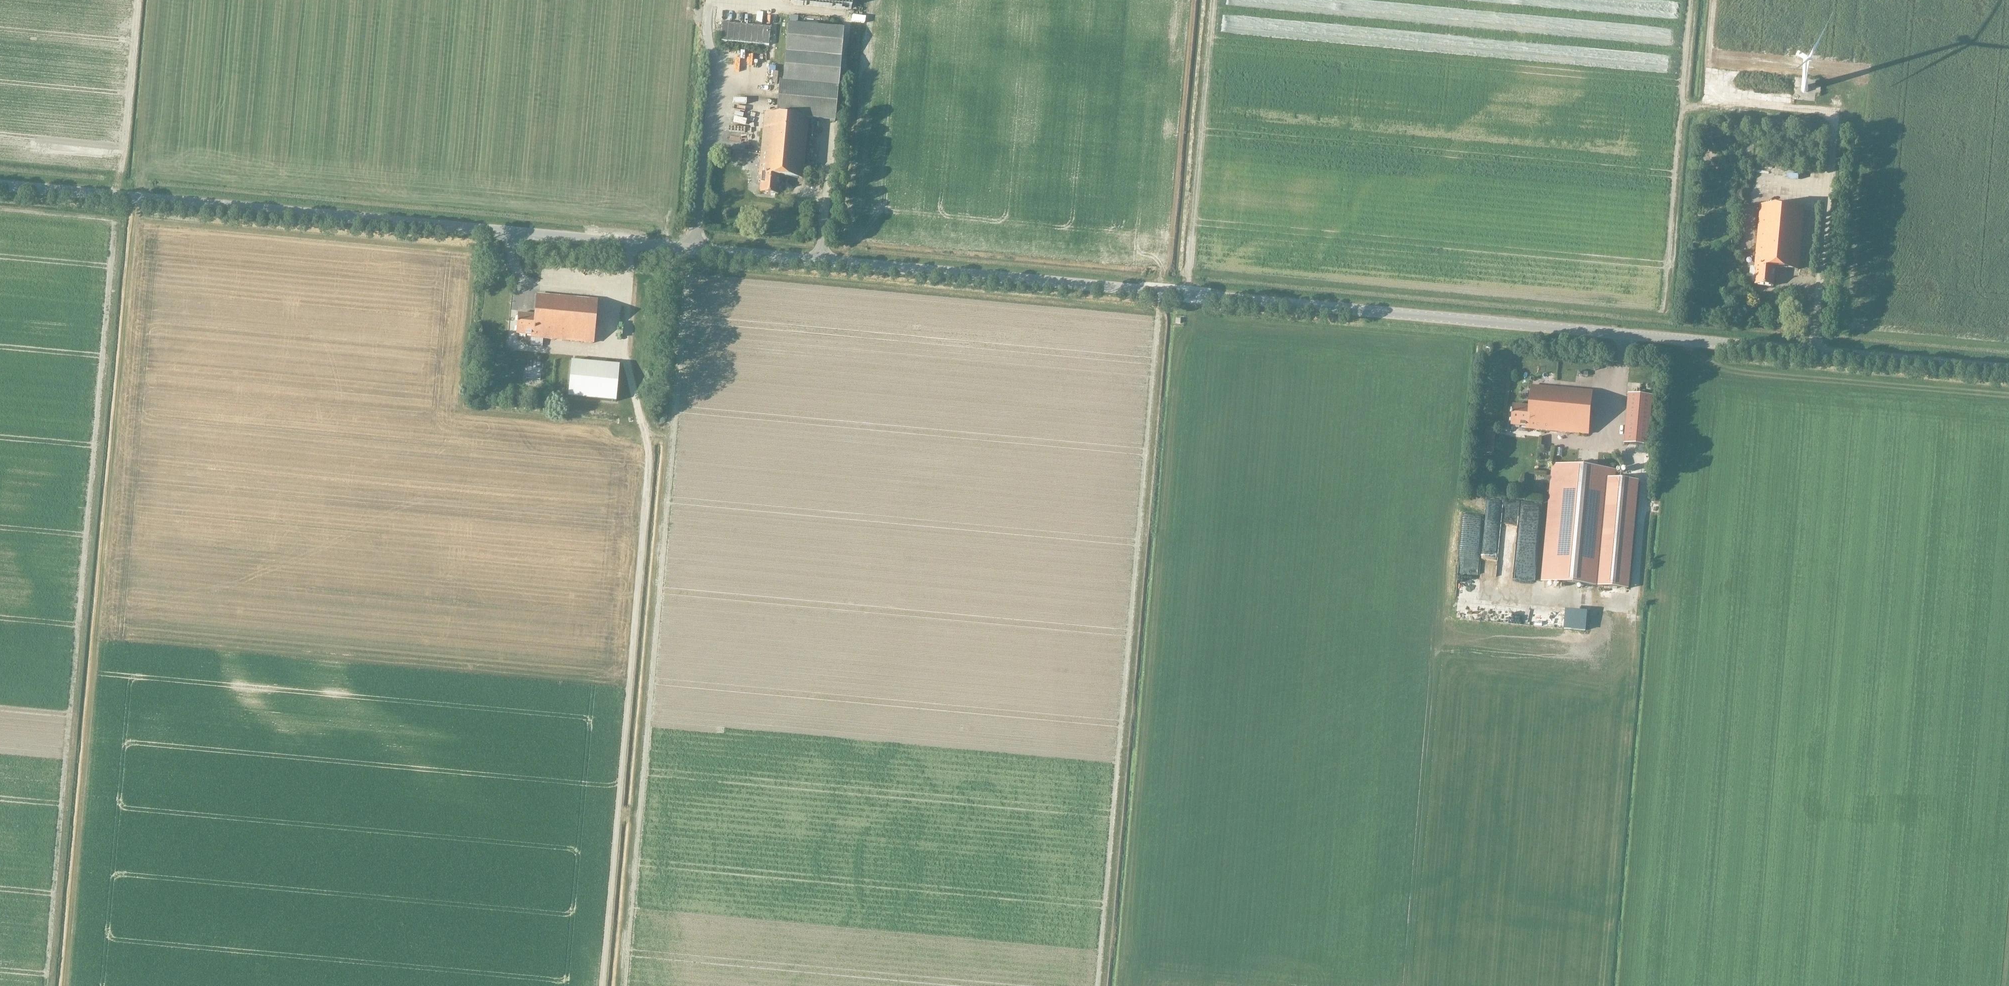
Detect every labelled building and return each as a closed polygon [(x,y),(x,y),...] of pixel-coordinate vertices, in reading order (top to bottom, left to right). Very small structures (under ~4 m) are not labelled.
[(844,28),(797,24),(798,16),(790,16),(789,23),(788,23),(783,82),(780,82),(777,114),(765,114),(760,174),(762,174),(761,193),(778,195),(780,177),(803,178),(809,119),(835,122),(844,28)] [(722,23),(721,41),(769,46),(770,28),(722,23)] [(721,62),(745,63),(746,51),(722,49),(721,62)] [(726,158),(737,159),(737,150),(727,150),(726,158)] [(1756,285),(1773,287),(1774,267),(1798,270),(1804,209),(1761,205),(1755,267),(1750,267),(1749,282),(1756,283),(1756,285)] [(516,334),(533,336),(533,337),(594,343),(597,300),(537,295),(535,315),(518,314),(516,334)] [(617,401),(620,365),(572,361),(569,397),(617,401)] [(1511,425),(1527,426),(1527,429),(1588,434),(1592,392),(1531,385),(1528,406),(1512,405),(1511,425)] [(1652,397),(1628,395),(1624,445),(1648,447),(1652,397)] [(1654,455),(1648,455),(1643,455),(1643,463),(1654,464),(1654,455)] [(1553,464),(1543,582),(1627,589),(1637,481),(1613,479),(1614,470),(1553,464)] [(1530,480),(1540,480),(1540,470),(1530,470),(1530,480)] [(1506,521),(1513,521),(1509,583),(1528,584),(1533,505),(1515,504),(1514,516),(1507,515),(1506,521)] [(1599,625),(1604,615),(1594,610),(1589,621),(1599,625)]
